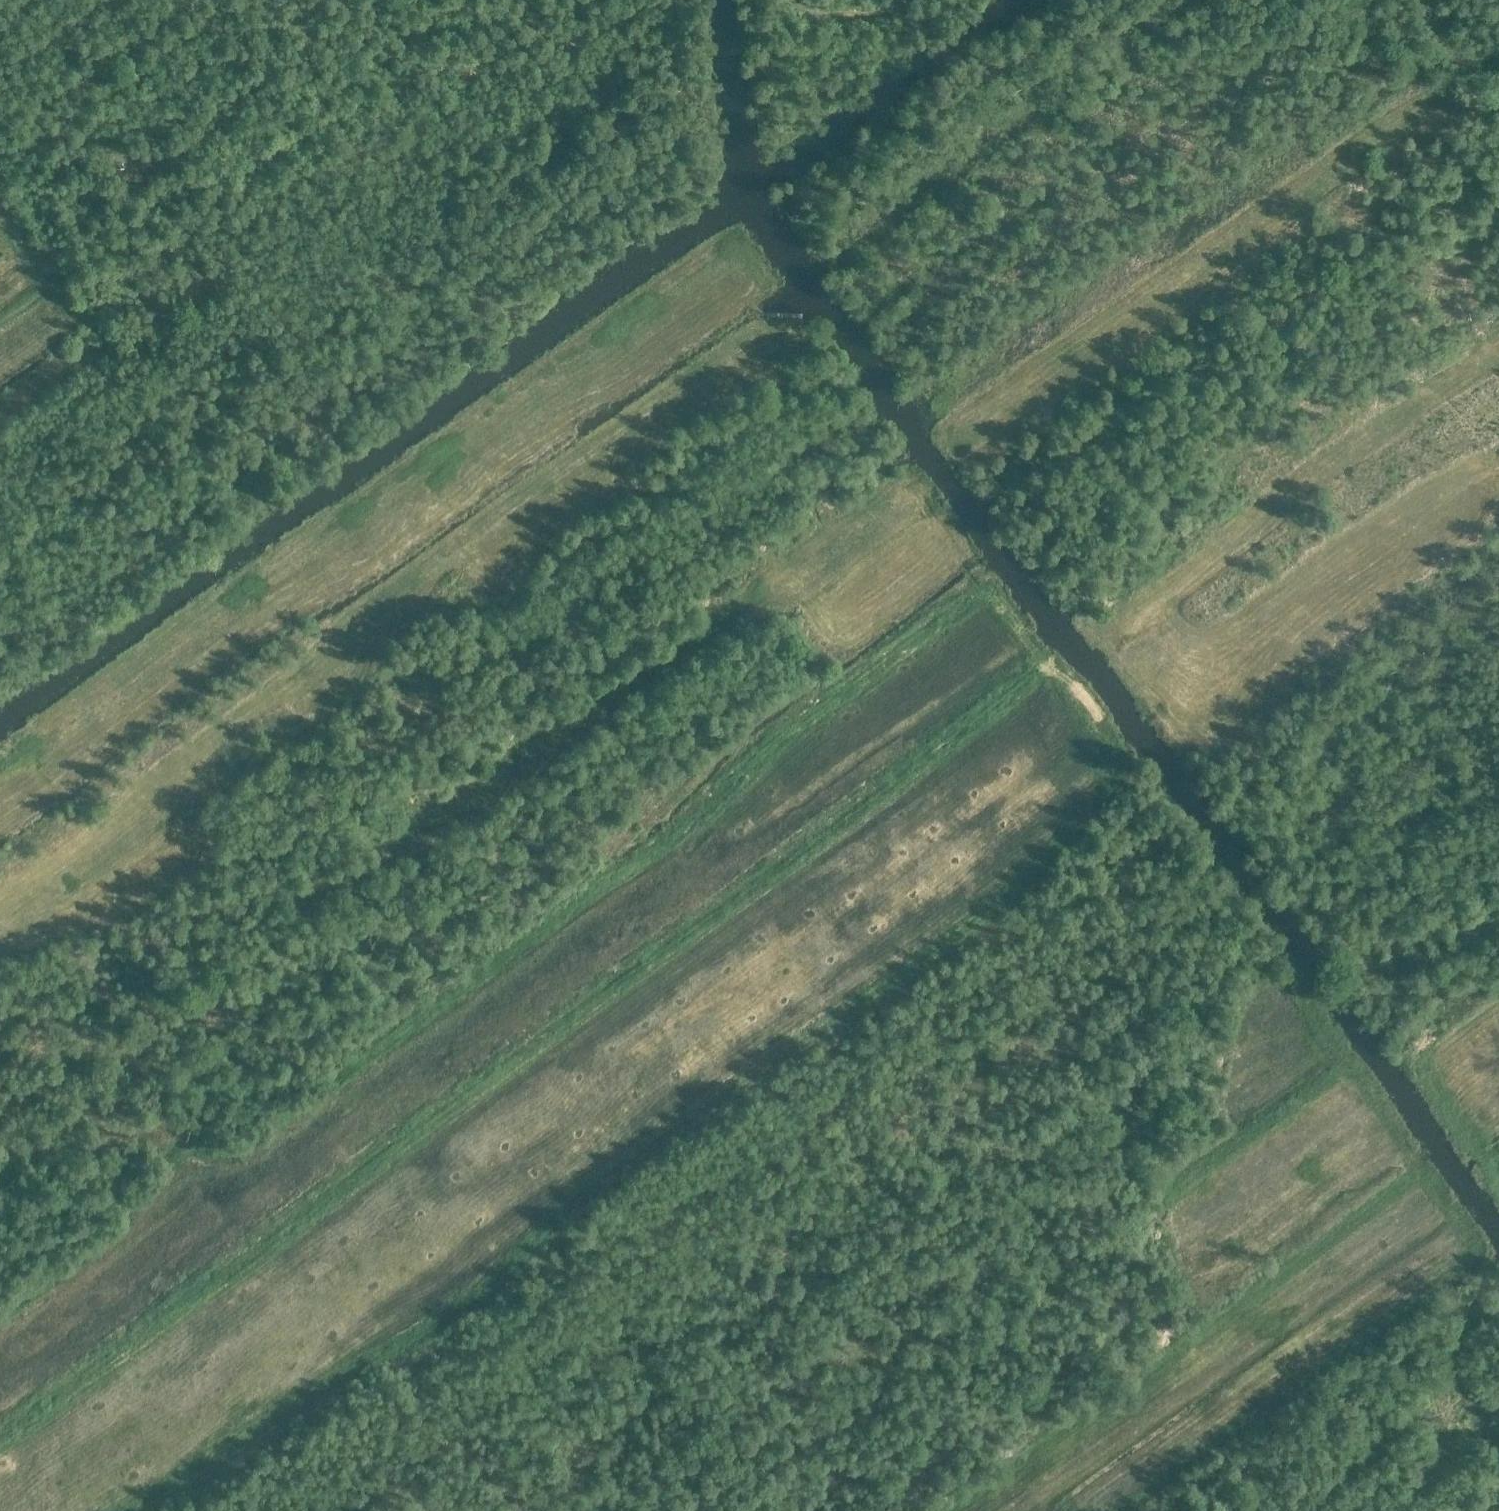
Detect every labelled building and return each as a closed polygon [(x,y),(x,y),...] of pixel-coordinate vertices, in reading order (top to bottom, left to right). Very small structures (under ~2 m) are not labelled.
[(1242,1245),(1223,1246),(1224,1256),(1243,1255),(1242,1245)]
